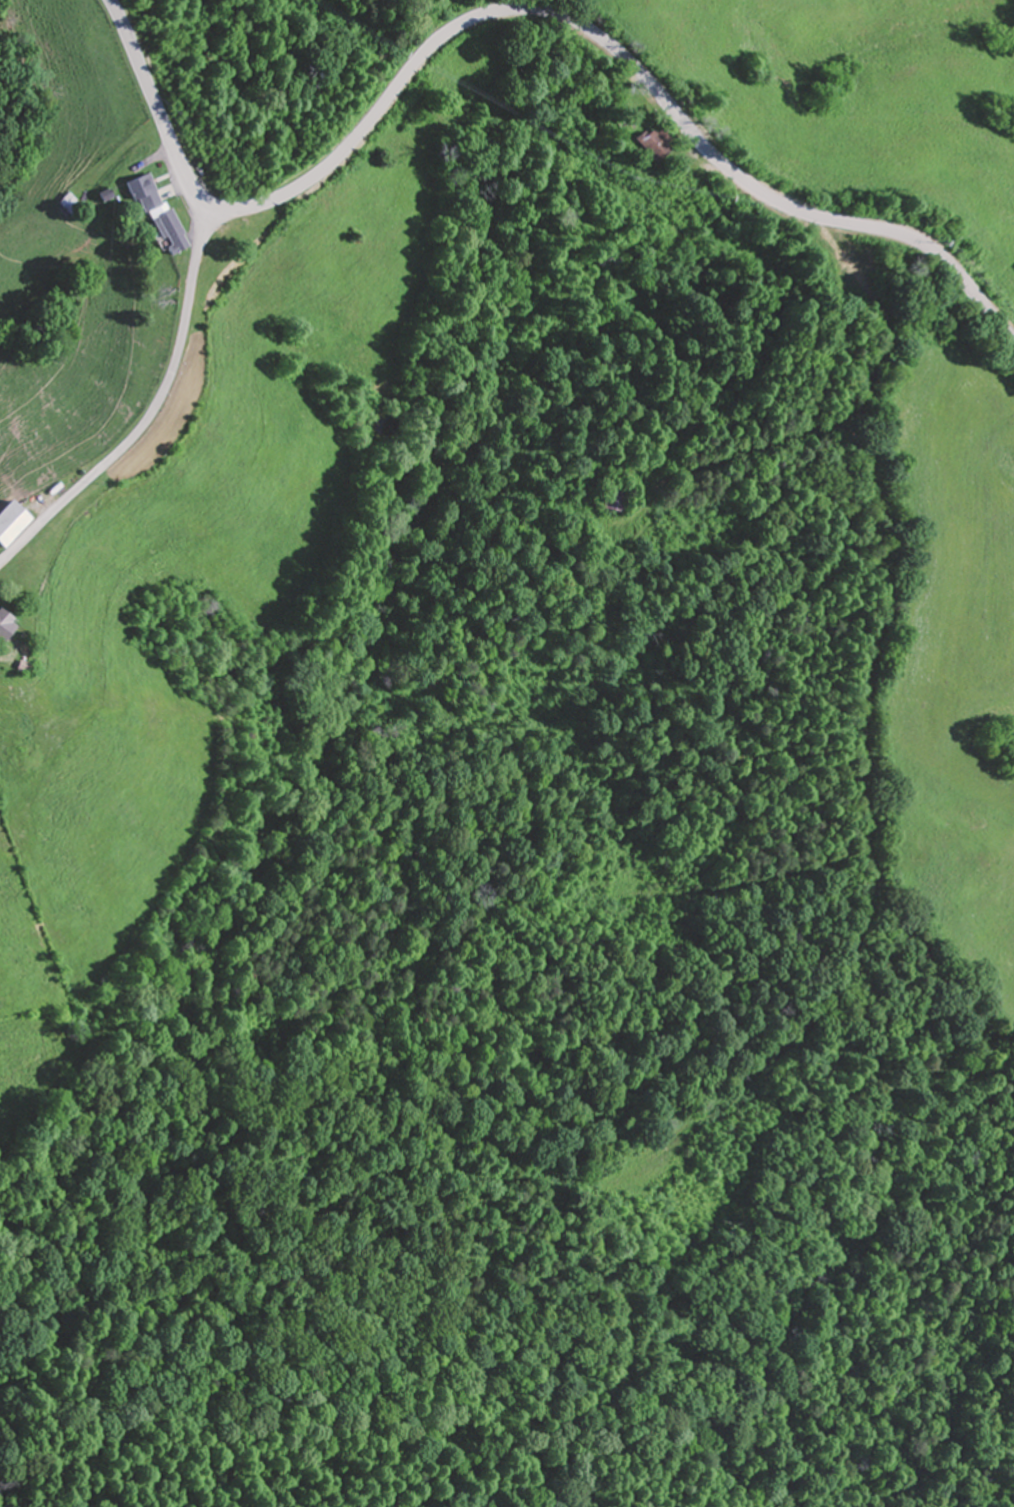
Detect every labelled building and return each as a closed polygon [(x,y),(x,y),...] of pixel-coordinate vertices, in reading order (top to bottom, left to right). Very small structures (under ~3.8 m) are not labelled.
[(669,154),(657,130),(637,140),(649,164),(669,154)] [(123,184),(131,203),(137,200),(143,215),(149,213),(167,257),(188,248),(170,206),(161,210),(146,175),(123,184)] [(72,216),(82,205),(70,194),(60,205),(72,216)] [(625,512),(629,490),(606,486),(602,509),(625,512)] [(7,499),(0,506),(0,548),(28,519),(7,499)] [(11,635),(2,607),(0,608),(0,638),(11,635)]
